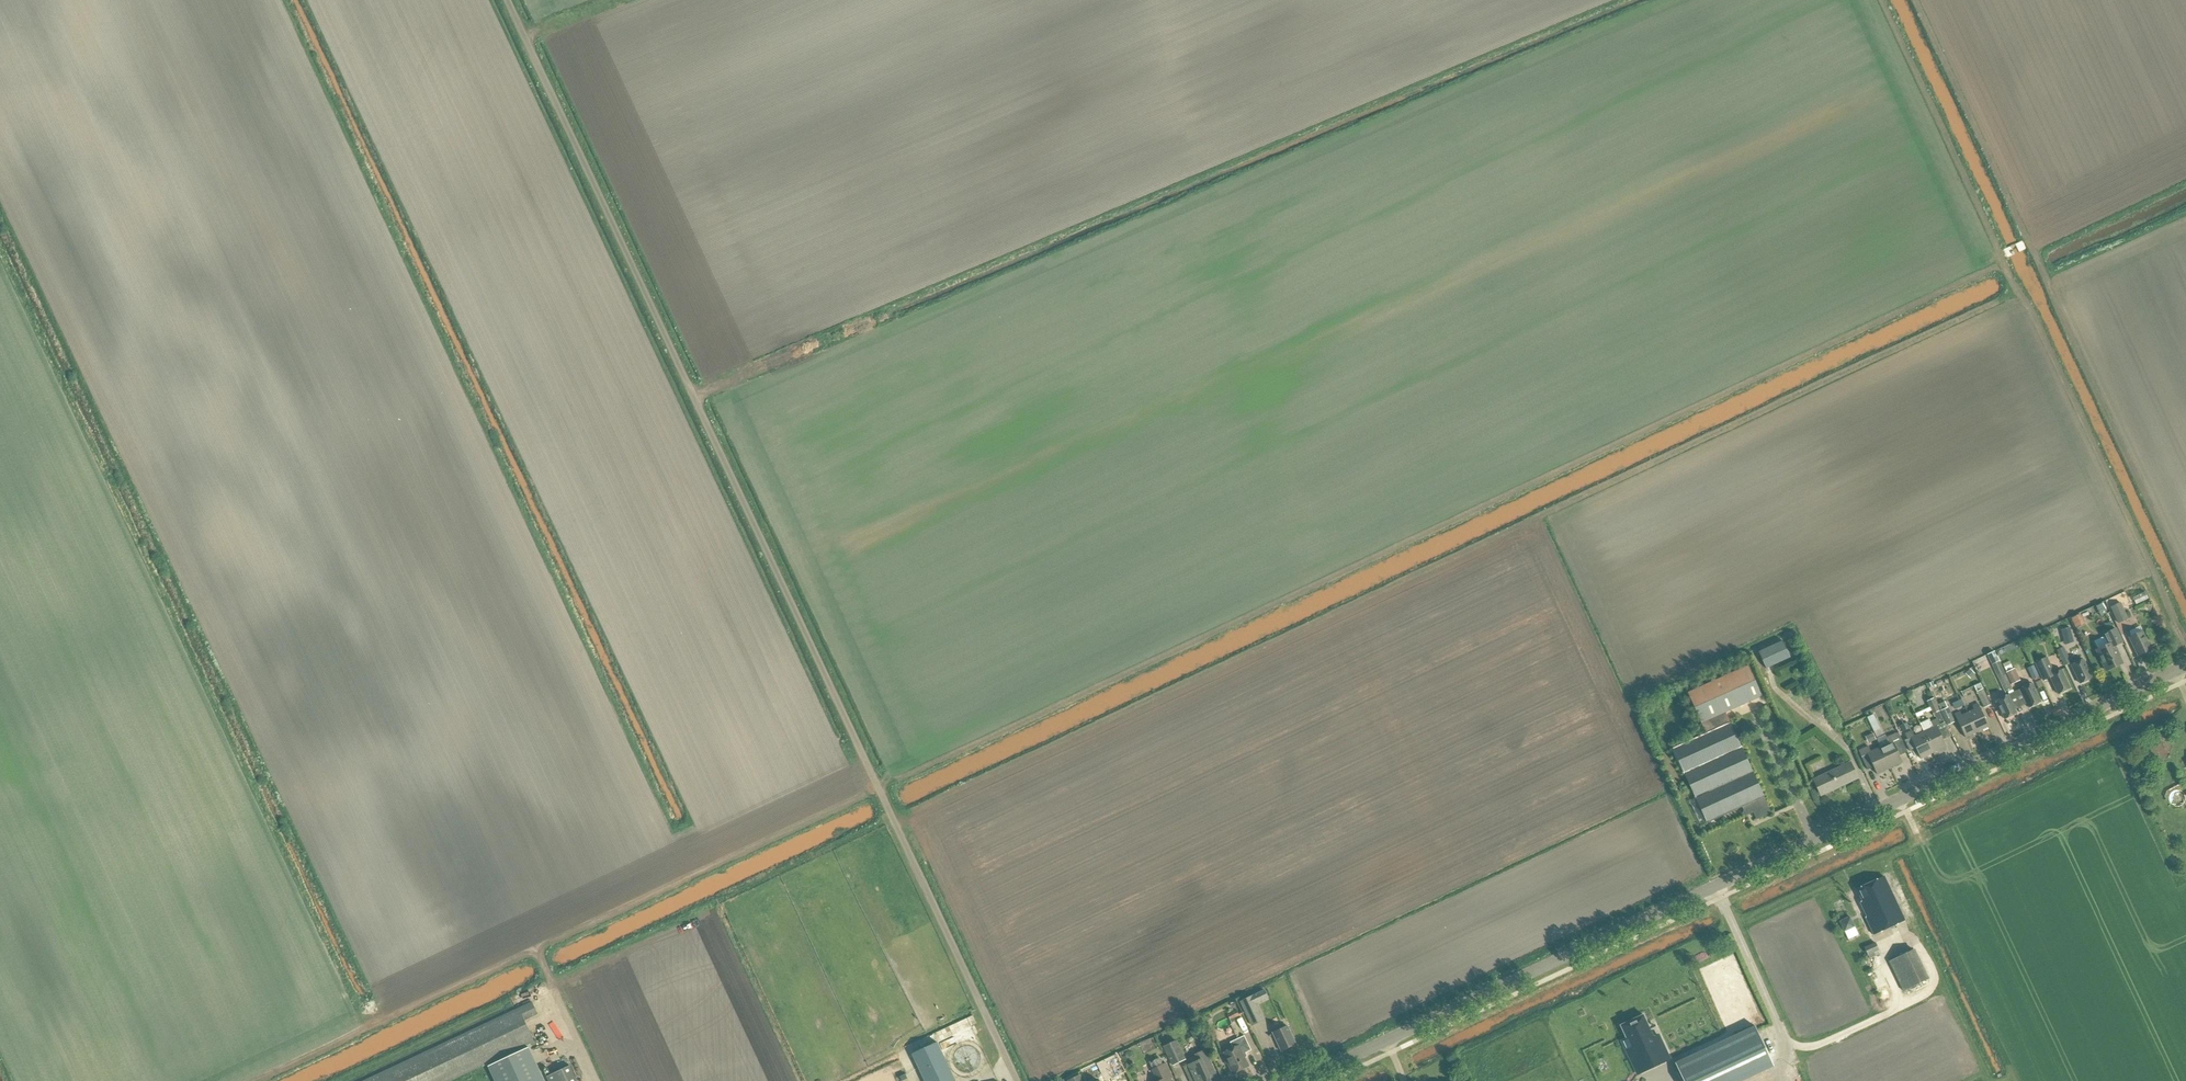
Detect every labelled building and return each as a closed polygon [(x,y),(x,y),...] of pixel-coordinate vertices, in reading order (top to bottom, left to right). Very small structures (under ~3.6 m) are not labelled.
[(2147,590),(2136,596),(2139,601),(2150,596),(2147,590)] [(2108,608),(2116,625),(2126,620),(2118,603),(2108,608)] [(2077,625),(2086,622),(2082,613),(2074,615),(2077,625)] [(2073,642),(2070,627),(2060,629),(2060,630),(2057,632),(2060,637),(2063,637),(2064,644),(2073,642)] [(2122,643),(2115,629),(2104,634),(2109,644),(2096,650),(2106,671),(2122,664),(2114,647),(2122,643)] [(2142,632),(2129,638),(2137,657),(2151,650),(2142,632)] [(1760,652),(1767,668),(1791,657),(1784,641),(1760,652)] [(2056,653),(2064,668),(2070,665),(2062,649),(2056,653)] [(2050,678),(2058,694),(2070,689),(2061,670),(2054,673),(2046,658),(2035,663),(2043,681),(2050,678)] [(2083,660),(2071,665),(2080,684),(2092,678),(2083,660)] [(2009,686),(2003,675),(1996,661),(1989,665),(2003,694),(2011,690),(2009,686)] [(1687,693),(1706,734),(1673,748),(1707,823),(1745,806),(1747,810),(1751,808),(1757,819),(1771,813),(1730,722),(1726,724),(1722,714),(1761,696),(1748,666),(1687,693)] [(1965,674),(1971,679),(1975,674),(1970,669),(1965,674)] [(2013,670),(2003,675),(2009,686),(2018,682),(2013,670)] [(2019,689),(2028,708),(2040,702),(2031,684),(2019,689)] [(1979,685),(1972,688),(1982,710),(1989,707),(1979,685)] [(1995,701),(2004,719),(2016,714),(2007,695),(1995,701)] [(1923,732),(1933,753),(1946,747),(1936,726),(1941,724),(1930,700),(1924,703),(1931,719),(1932,718),(1933,721),(1930,722),(1932,728),(1923,732)] [(1967,713),(1976,733),(1988,727),(1977,704),(1971,706),(1973,710),(1967,713)] [(1937,710),(1945,726),(1953,723),(1945,706),(1937,710)] [(1875,729),(1883,726),(1882,722),(1889,720),(1885,709),(1870,715),(1875,729)] [(1953,715),(1964,738),(1976,733),(1967,713),(1960,716),(1959,712),(1953,715)] [(1911,738),(1920,759),(1933,753),(1923,732),(1914,736),(1911,731),(1905,734),(1907,740),(1911,738)] [(1880,748),(1890,768),(1902,762),(1899,756),(1907,752),(1901,739),(1899,740),(1896,733),(1886,738),(1889,743),(1880,748)] [(1873,767),(1877,774),(1890,768),(1880,748),(1870,752),(1868,746),(1858,751),(1867,770),(1873,767)] [(1812,769),(1822,766),(1820,759),(1810,762),(1812,769)] [(1814,780),(1821,795),(1858,778),(1850,763),(1814,780)] [(1905,921),(1884,877),(1857,889),(1863,901),(1860,902),(1867,917),(1866,918),(1874,935),(1905,921)] [(1844,933),(1855,928),(1850,917),(1840,922),(1844,933)] [(1863,948),(1865,955),(1878,949),(1875,943),(1863,948)] [(1888,961),(1903,992),(1929,979),(1914,948),(1888,961)] [(1247,1014),(1259,1009),(1256,1004),(1268,998),(1264,990),(1240,1002),(1247,1014)] [(532,1003),(366,1080),(451,1080),(532,1043),(533,1047),(536,1045),(525,1021),(538,1015),(532,1003)] [(1641,1073),(1670,1060),(1662,1043),(1657,1046),(1643,1015),(1620,1026),(1627,1038),(1630,1037),(1638,1055),(1634,1057),(1641,1073)] [(1216,1023),(1220,1030),(1230,1025),(1226,1018),(1216,1023)] [(1273,1033),(1281,1051),(1296,1044),(1288,1026),(1273,1033)] [(1246,1056),(1245,1054),(1251,1051),(1245,1036),(1230,1043),(1233,1048),(1222,1054),(1227,1065),(1228,1064),(1233,1074),(1249,1067),(1245,1058),(1246,1056)] [(1162,1045),(1171,1065),(1185,1059),(1176,1039),(1162,1045)] [(912,1055),(924,1080),(955,1080),(937,1043),(912,1055)] [(530,1049),(489,1068),(495,1080),(545,1080),(530,1049)] [(1199,1061),(1189,1066),(1196,1080),(1202,1080),(1207,1079),(1208,1080),(1218,1080),(1219,1080),(1205,1051),(1196,1055),(1199,1061)] [(1166,1064),(1163,1065),(1160,1058),(1150,1063),(1153,1069),(1153,1070),(1158,1080),(1174,1080),(1166,1064)] [(571,1065),(547,1076),(549,1080),(579,1080),(571,1065)]
